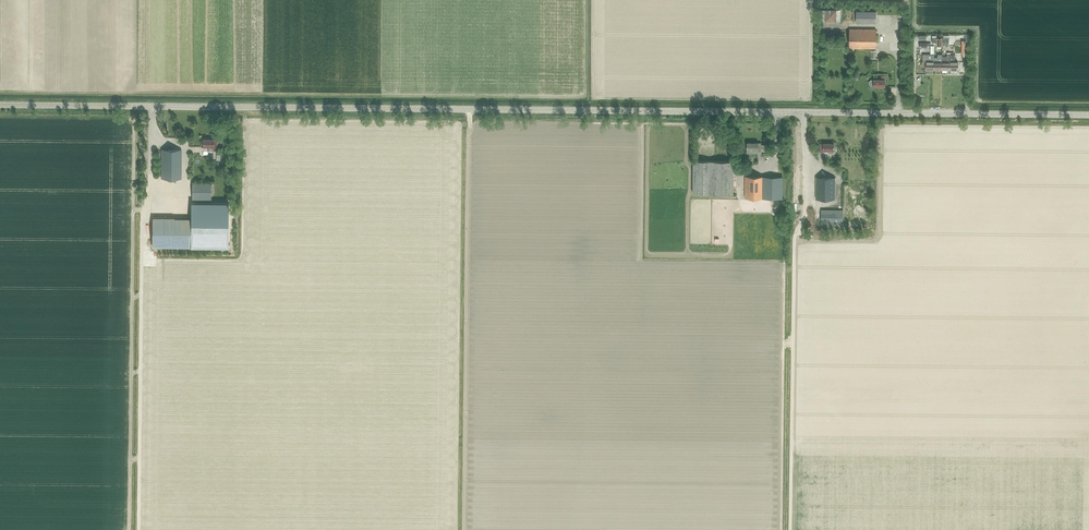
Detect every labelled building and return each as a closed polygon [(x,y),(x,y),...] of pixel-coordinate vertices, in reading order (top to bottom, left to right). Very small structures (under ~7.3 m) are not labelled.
[(825,21),(836,21),(836,10),(825,10),(825,21)] [(876,23),(876,12),(856,11),(856,23),(876,23)] [(875,49),(876,30),(849,29),(849,48),(875,49)] [(934,58),(934,54),(934,53),(931,53),(931,54),(929,55),(929,62),(926,62),(926,70),(934,70),(934,58)] [(942,70),(942,62),(942,55),(938,55),(938,58),(934,58),(934,70),(942,70)] [(950,70),(950,55),(947,55),(947,62),(942,62),(942,70),(950,70)] [(950,55),(950,70),(958,70),(958,62),(955,62),(955,55),(950,55)] [(873,86),(885,87),(885,80),(885,76),(881,76),(881,80),(874,80),(872,80),(871,80),(870,81),(869,82),(869,84),(870,85),(871,86),(872,86),(873,86)] [(214,139),(203,139),(203,155),(208,155),(208,151),(213,151),(213,148),(217,148),(217,139),(214,139)] [(761,150),(761,143),(747,143),(747,151),(758,151),(758,150),(761,150)] [(833,153),(833,144),(823,144),(820,144),(820,153),(833,153)] [(181,179),(181,150),(161,150),(161,179),(181,179)] [(693,161),(693,194),(733,195),(734,162),(693,161)] [(782,199),(783,177),(745,177),(745,198),(782,199)] [(835,199),(835,178),(816,178),(816,199),(835,199)] [(193,200),(211,200),(211,183),(192,183),(193,200)] [(843,224),(843,210),(821,210),(821,224),(843,224)] [(191,219),(152,219),(152,246),(191,246),(191,219)] [(191,246),(228,247),(228,219),(191,219),(191,246)]
